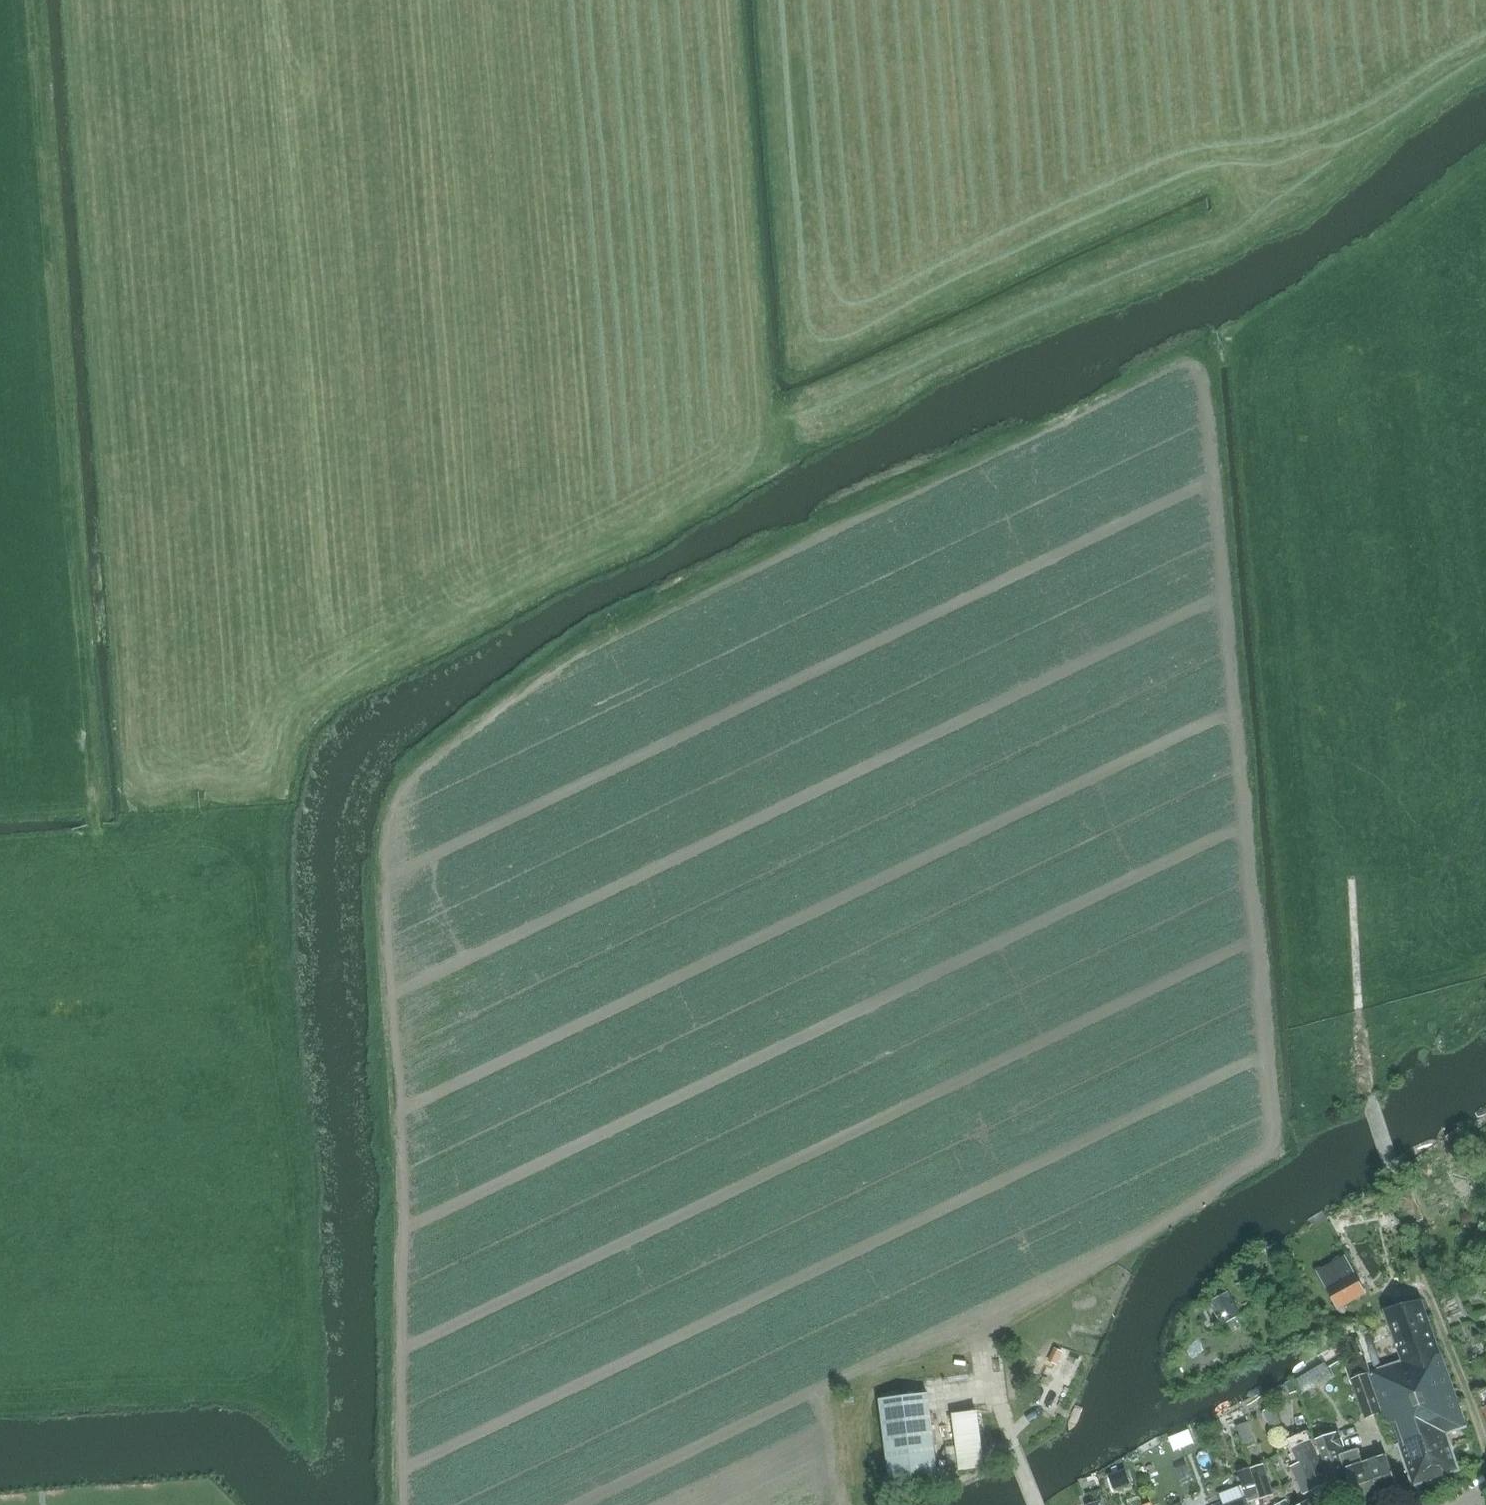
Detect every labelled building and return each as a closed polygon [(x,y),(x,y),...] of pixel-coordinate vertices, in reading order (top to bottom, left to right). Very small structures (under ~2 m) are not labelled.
[(862,1232),(871,1232),(870,1214),(861,1214),(862,1232)] [(874,1227),(890,1227),(890,1214),(874,1215),(874,1227)] [(1344,1256),(1316,1272),(1338,1309),(1365,1294),(1344,1256)] [(1372,1335),(1365,1337),(1376,1370),(1369,1372),(1394,1445),(1397,1444),(1412,1487),(1458,1470),(1447,1435),(1466,1428),(1420,1298),(1384,1311),(1401,1361),(1382,1367),(1372,1335)] [(1345,1344),(1350,1356),(1361,1352),(1356,1340),(1345,1344)] [(1053,1396),(1076,1347),(1064,1341),(1058,1354),(1052,1351),(1035,1387),(1053,1396)] [(1383,1414),(1367,1370),(1364,1361),(1345,1367),(1350,1381),(1352,1380),(1366,1420),(1383,1414)] [(934,1393),(888,1398),(896,1478),(942,1472),(934,1393)] [(1284,1429),(1274,1407),(1264,1412),(1274,1434),(1284,1429)] [(983,1466),(976,1412),(951,1413),(957,1469),(983,1466)] [(1339,1431),(1318,1439),(1331,1480),(1347,1475),(1357,1504),(1376,1504),(1375,1502),(1399,1494),(1386,1455),(1364,1463),(1359,1449),(1336,1457),(1334,1449),(1344,1446),(1339,1431)] [(1327,1482),(1316,1456),(1291,1467),(1303,1493),(1311,1490),(1327,1482)] [(1261,1499),(1273,1496),(1263,1465),(1252,1469),(1261,1499)] [(1242,1484),(1249,1504),(1260,1500),(1252,1476),(1239,1480),(1241,1484),(1242,1484)] [(1249,1504),(1242,1484),(1241,1484),(1205,1499),(1207,1504),(1249,1504)]
